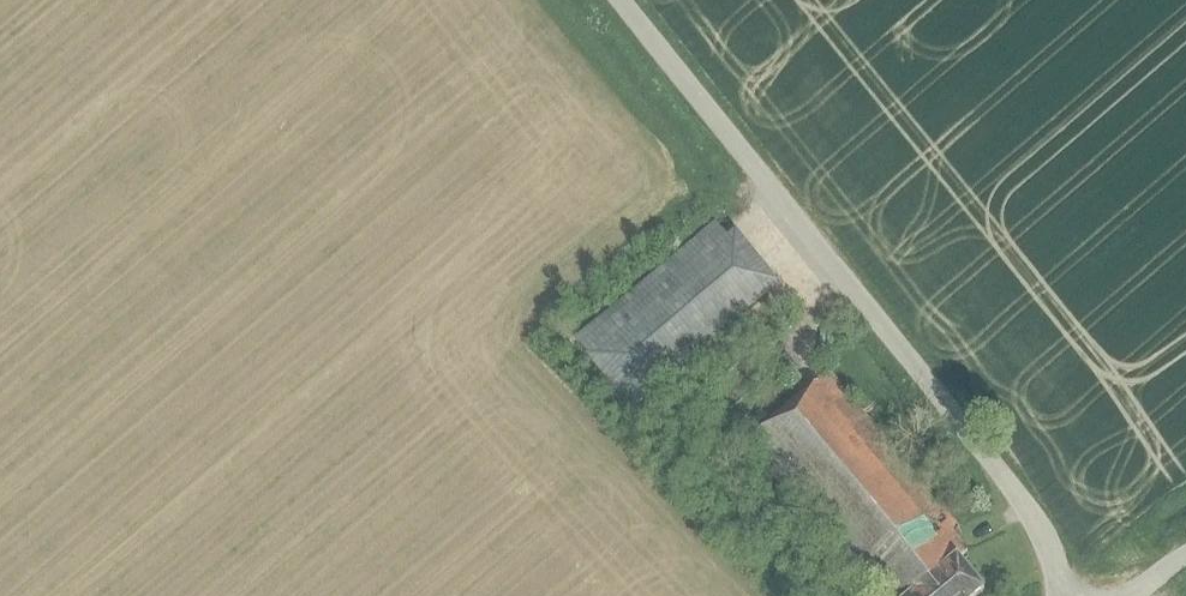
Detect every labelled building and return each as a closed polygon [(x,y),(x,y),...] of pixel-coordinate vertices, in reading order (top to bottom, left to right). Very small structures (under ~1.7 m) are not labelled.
[(740,257),(630,332),(661,377),(771,301),(740,257)] [(989,589),(964,558),(974,551),(969,545),(964,529),(835,373),(749,443),(852,569),(855,566),(876,591),(880,588),(886,595),(980,595),(989,589)]
